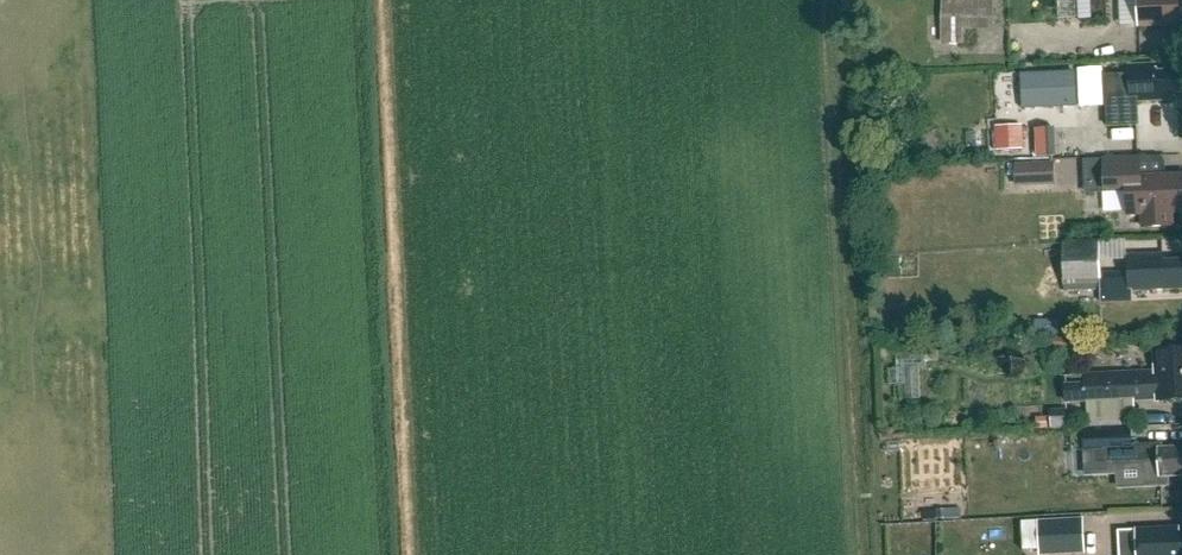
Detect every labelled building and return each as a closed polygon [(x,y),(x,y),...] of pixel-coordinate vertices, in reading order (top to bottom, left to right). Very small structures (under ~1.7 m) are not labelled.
[(990,0),(941,0),(939,43),(963,44),(963,29),(988,30),(990,0)] [(1140,27),(1180,25),(1179,0),(1139,0),(1140,27)] [(1155,65),(1129,67),(1129,76),(1105,77),(1108,128),(1141,126),(1140,102),(1174,100),(1174,93),(1181,93),(1181,72),(1156,73),(1155,65)] [(1075,73),(1022,76),(1024,109),(1076,106),(1075,73)] [(1052,128),(1037,129),(1038,157),(1053,157),(1052,128)] [(1021,131),(998,132),(999,150),(1022,149),(1021,131)] [(1139,160),(1085,163),(1086,193),(1127,192),(1128,215),(1143,214),(1143,228),(1172,227),(1171,213),(1181,212),(1181,177),(1140,179),(1139,160)] [(1053,163),(1015,165),(1015,187),(1053,186),(1053,163)] [(1063,279),(1064,290),(1101,290),(1100,240),(1065,241),(1059,242),(1060,247),(1061,266),(1061,279),(1063,279)] [(1128,293),(1181,290),(1181,260),(1163,261),(1163,254),(1127,255),(1128,293)] [(1064,338),(1051,339),(1052,350),(1065,349),(1064,338)] [(1064,383),(1065,404),(1157,399),(1158,402),(1181,401),(1181,351),(1155,352),(1156,373),(1085,376),(1085,382),(1064,383)] [(1130,431),(1095,432),(1096,450),(1097,450),(1098,466),(1145,463),(1146,486),(1167,485),(1166,478),(1181,477),(1181,449),(1161,450),(1160,446),(1130,448),(1130,431)] [(1084,554),(1082,518),(1037,520),(1038,554),(1063,554),(1084,554)] [(1178,530),(1136,531),(1137,554),(1181,554),(1181,534),(1178,535),(1178,530)]
